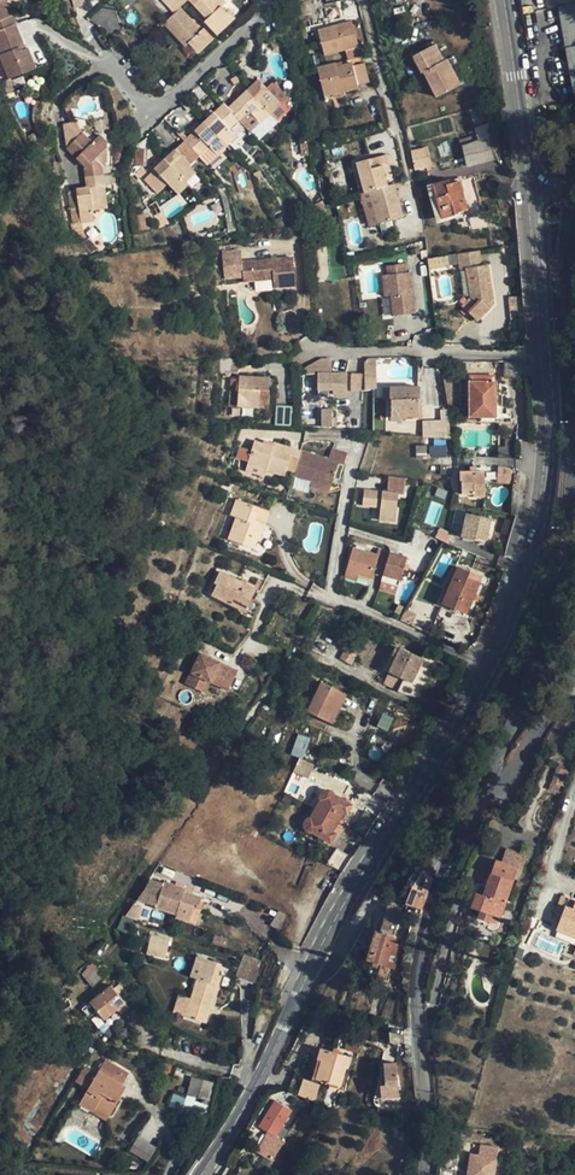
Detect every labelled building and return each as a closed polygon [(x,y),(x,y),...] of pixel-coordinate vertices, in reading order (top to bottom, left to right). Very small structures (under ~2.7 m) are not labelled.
[(5,0),(4,0),(0,1),(4,11),(9,9),(5,0)] [(74,9),(91,5),(89,0),(72,0),(74,9)] [(180,7),(173,0),(162,0),(161,1),(174,13),(180,7)] [(207,19),(205,22),(217,35),(235,19),(229,12),(227,14),(221,8),(226,3),(223,0),(190,0),(207,19)] [(9,79),(36,68),(27,48),(25,49),(20,51),(16,41),(21,39),(9,9),(4,11),(0,1),(0,57),(9,79)] [(559,4),(574,93),(574,92),(574,1),(559,4)] [(180,9),(164,24),(186,47),(189,44),(198,54),(214,38),(205,28),(201,31),(180,9)] [(318,30),(324,55),(346,50),(348,61),(363,57),(361,46),(359,47),(353,21),(318,30)] [(25,49),(21,39),(16,41),(20,51),(25,49)] [(445,61),(436,45),(413,56),(422,74),(425,73),(438,97),(461,85),(447,59),(445,61)] [(318,68),(324,93),(342,89),(342,92),(359,88),(358,85),(370,82),(365,63),(353,66),(353,63),(337,66),(336,64),(318,68)] [(288,111),(288,112),(291,110),(292,102),(288,97),(275,83),(268,90),(259,80),(229,108),(240,120),(249,111),(261,123),(272,112),(281,104),(288,111)] [(83,96),(78,91),(72,98),(77,103),(83,96)] [(76,104),(70,100),(67,104),(66,106),(71,110),(76,104)] [(208,119),(205,122),(227,146),(237,137),(230,129),(240,120),(229,108),(225,104),(215,114),(208,119)] [(272,112),(279,119),(288,111),(281,104),(272,112)] [(471,109),(477,135),(479,141),(491,138),(483,106),(471,109)] [(205,116),(208,119),(215,114),(211,110),(205,116)] [(267,131),(261,123),(249,111),(240,120),(258,140),(267,131)] [(281,121),(279,119),(272,112),(261,123),(267,131),(269,132),(281,121)] [(205,122),(201,126),(195,132),(185,141),(200,157),(210,147),(217,155),(227,146),(205,122)] [(195,132),(201,126),(198,122),(191,128),(195,132)] [(81,219),(81,223),(95,221),(94,210),(108,208),(102,167),(107,162),(107,142),(100,135),(92,143),(82,133),(75,141),(73,128),(64,129),(67,148),(79,161),(82,164),(87,168),(86,169),(89,188),(77,190),(79,209),(81,219)] [(479,141),(477,135),(461,140),(463,146),(468,167),(497,159),(491,138),(479,141)] [(185,141),(171,154),(165,160),(187,183),(197,173),(190,166),(200,157),(185,141)] [(133,165),(143,166),(145,148),(135,147),(133,165)] [(219,157),(217,155),(210,147),(200,157),(208,166),(209,166),(219,157)] [(429,148),(411,151),(415,170),(432,167),(429,148)] [(165,160),(171,154),(168,151),(162,156),(165,160)] [(391,168),(390,165),(387,156),(387,155),(356,163),(364,192),(370,191),(379,224),(404,217),(401,205),(399,199),(395,184),(388,186),(385,174),(384,169),(391,168)] [(187,183),(165,160),(160,165),(144,179),(158,194),(168,184),(178,195),(178,194),(189,185),(187,183)] [(458,213),(468,210),(460,182),(451,184),(450,180),(433,185),(442,219),(459,214),(458,213)] [(368,227),(379,224),(370,191),(364,192),(360,194),(368,227)] [(71,210),(72,221),(81,219),(79,209),(71,210)] [(73,224),(65,225),(67,235),(72,246),(77,252),(85,252),(79,242),(74,233),(73,224)] [(516,259),(512,240),(503,242),(506,261),(516,259)] [(482,265),(481,252),(427,257),(429,270),(482,265)] [(296,257),(245,266),(248,286),(278,280),(280,289),(301,286),(296,257)] [(406,263),(389,265),(389,274),(384,274),(386,296),(392,295),(393,315),(416,314),(413,272),(407,272),(406,263)] [(480,265),(459,268),(461,283),(467,283),(470,312),(477,318),(468,327),(477,335),(489,323),(486,320),(492,313),(488,280),(482,280),(480,265)] [(449,269),(428,272),(430,281),(450,278),(449,269)] [(382,298),(383,314),(391,314),(390,297),(382,298)] [(468,327),(477,318),(470,312),(462,321),(468,327)] [(241,364),(240,358),(235,359),(235,362),(222,363),(223,373),(236,372),(236,365),(241,364)] [(322,360),(320,360),(320,374),(331,374),(331,359),(322,360)] [(320,374),(320,360),(295,375),(319,375),(319,390),(319,396),(329,396),(329,390),(334,391),(334,395),(346,395),(347,374),(331,374),(320,374)] [(462,372),(463,361),(441,361),(440,365),(442,365),(458,366),(458,372),(462,372)] [(527,364),(508,363),(508,378),(527,378),(527,364)] [(351,392),(364,392),(365,374),(351,374),(351,392)] [(221,400),(230,400),(231,379),(231,377),(222,377),(221,400)] [(260,390),(269,391),(270,379),(240,377),(240,379),(231,379),(230,400),(238,401),(238,407),(259,409),(260,395),(260,390)] [(472,416),(495,415),(495,383),(493,384),(493,378),(473,379),(473,384),(472,384),(472,416)] [(420,387),(390,388),(391,399),(390,400),(391,400),(392,417),(403,417),(419,417),(419,399),(421,399),(420,387)] [(294,425),(294,400),(278,400),(278,425),(294,425)] [(322,427),(332,427),(332,417),(332,409),(322,410),(322,427)] [(446,439),(447,428),(427,427),(426,438),(446,439)] [(517,441),(507,440),(507,449),(506,457),(516,457),(517,441)] [(294,476),(312,482),(331,487),(339,463),(345,465),(348,455),(332,450),(329,459),(275,443),(274,447),(255,441),(247,466),(267,471),(285,476),(287,469),(296,472),(294,476)] [(424,458),(432,457),(432,447),(424,447),(424,458)] [(447,447),(432,447),(432,457),(447,457),(447,447)] [(265,477),(267,471),(247,466),(246,472),(265,477)] [(485,471),(477,472),(470,472),(460,472),(460,480),(462,480),(462,495),(474,495),(474,497),(486,497),(485,471)] [(404,494),(406,479),(389,477),(388,493),(365,490),(363,506),(381,508),(380,521),(396,523),(399,494),(404,494)] [(330,494),(331,487),(312,482),(310,488),(330,494)] [(229,539),(230,539),(249,505),(237,500),(231,516),(237,518),(229,539)] [(249,505),(230,539),(255,548),(258,540),(260,541),(266,524),(256,520),(260,509),(249,505)] [(270,513),(260,509),(256,520),(266,524),(270,513)] [(487,540),(489,531),(491,525),(492,519),(467,514),(462,537),(475,540),(476,538),(487,540)] [(434,526),(430,535),(444,541),(448,543),(452,535),(440,528),(440,529),(434,526)] [(353,548),(346,572),(358,575),(371,579),(373,573),(373,572),(383,575),(381,582),(399,587),(408,558),(379,549),(377,556),(353,548)] [(468,614),(478,588),(466,583),(469,578),(471,573),(458,568),(443,604),(468,614)] [(344,578),(356,581),(358,575),(346,572),(344,578)] [(250,601),(255,590),(221,573),(215,585),(218,586),(212,596),(245,613),(243,617),(251,621),(259,606),(251,601),(250,601)] [(481,583),(469,578),(466,583),(478,588),(481,583)] [(433,630),(430,635),(445,642),(451,627),(437,621),(433,630)] [(401,648),(389,672),(391,673),(386,684),(407,694),(409,692),(414,695),(419,685),(413,682),(424,659),(421,658),(425,649),(411,643),(407,651),(401,648)] [(217,662),(206,656),(191,687),(206,694),(212,683),(216,685),(220,679),(228,683),(227,687),(235,691),(243,675),(221,664),(221,666),(216,664),(217,662)] [(315,671),(312,677),(318,680),(321,674),(315,671)] [(216,685),(225,690),(228,683),(220,679),(216,685)] [(212,683),(206,694),(211,696),(216,685),(212,683)] [(308,712),(332,724),(337,714),(347,695),(323,683),(313,702),(310,701),(306,708),(309,710),(308,712)] [(343,717),(337,714),(332,724),(338,727),(343,717)] [(292,754),(303,758),(309,740),(299,736),(292,754)] [(303,766),(299,775),(308,779),(312,770),(303,766)] [(549,789),(559,793),(565,777),(554,774),(549,789)] [(324,821),(336,796),(335,795),(334,794),(333,792),(331,791),(329,791),(327,791),(325,791),(324,792),(322,793),(321,795),(320,797),(320,799),(320,801),(321,801),(313,816),(324,821)] [(353,805),(336,796),(324,821),(337,826),(344,812),(348,815),(353,805)] [(313,834),(317,835),(324,821),(313,816),(311,818),(310,818),(308,819),(306,820),(305,822),(305,824),(305,826),(305,828),(306,830),(307,832),(309,833),(311,833),(313,834)] [(333,832),(337,826),(324,821),(317,835),(331,843),(336,834),(333,832)] [(523,869),(528,855),(507,848),(502,862),(519,868),(523,869)] [(490,913),(502,917),(519,868),(502,862),(496,860),(484,895),(477,893),(472,908),(490,914),(490,913)] [(429,873),(420,872),(408,903),(421,909),(429,873)] [(184,889),(176,886),(165,883),(163,886),(153,883),(141,901),(156,906),(156,907),(156,908),(177,914),(176,918),(190,922),(194,908),(199,910),(202,898),(193,895),(186,893),(187,889),(184,889)] [(552,915),(561,918),(568,900),(559,897),(552,915)] [(569,898),(568,900),(561,918),(556,930),(574,937),(574,900),(569,898)] [(372,963),(381,965),(390,968),(395,969),(402,946),(395,943),(393,942),(394,937),(402,910),(389,906),(381,933),(372,963)] [(135,909),(130,907),(128,914),(139,918),(142,909),(136,907),(135,909)] [(199,910),(194,908),(190,922),(195,924),(199,910)] [(125,916),(118,929),(126,934),(134,920),(125,916)] [(372,963),(381,933),(375,931),(366,961),(372,963)] [(159,938),(153,936),(148,953),(154,955),(154,956),(165,959),(170,940),(159,937),(159,938)] [(255,983),(261,960),(242,955),(236,978),(255,983)] [(205,959),(191,999),(186,1017),(206,1024),(218,985),(215,985),(222,965),(205,959)] [(390,968),(381,965),(377,980),(385,983),(390,968)] [(98,968),(87,977),(94,985),(105,976),(98,968)] [(94,985),(87,977),(85,979),(92,987),(94,985)] [(98,1012),(105,1021),(118,1010),(121,1013),(122,1015),(130,1008),(111,986),(90,1003),(82,1009),(90,1019),(98,1012)] [(173,1013),(186,1017),(191,999),(179,995),(173,1013)] [(107,1024),(121,1013),(118,1010),(105,1021),(107,1024)] [(361,1046),(346,1042),(344,1050),(359,1054),(361,1046)] [(322,1049),(318,1060),(323,1061),(317,1080),(340,1088),(346,1068),(348,1069),(351,1058),(339,1054),(333,1052),(322,1049)] [(80,1104),(94,1112),(96,1108),(110,1116),(118,1102),(114,1099),(122,1086),(129,1074),(106,1060),(80,1104)] [(312,1079),(317,1080),(323,1061),(318,1060),(312,1079)] [(399,1065),(382,1067),(384,1079),(389,1079),(391,1100),(403,1098),(399,1065)] [(213,1083),(192,1077),(187,1095),(208,1101),(213,1083)] [(294,1078),(289,1092),(302,1097),(306,1084),(307,1082),(294,1078)] [(319,1088),(306,1084),(302,1097),(316,1102),(319,1088)] [(122,1086),(114,1099),(118,1102),(127,1088),(122,1086)] [(285,1141),(277,1137),(283,1128),(292,1111),(275,1100),(259,1127),(269,1133),(257,1152),(272,1161),(285,1141)] [(323,1107),(315,1104),(311,1115),(319,1118),(323,1107)] [(108,1120),(110,1116),(96,1108),(94,1112),(108,1120)] [(285,1141),(290,1132),(283,1128),(277,1137),(285,1141)] [(149,1163),(157,1148),(138,1137),(130,1151),(149,1163)] [(478,1146),(477,1157),(468,1156),(466,1174),(492,1174),(495,1148),(478,1146)] [(412,1157),(402,1156),(401,1168),(410,1169),(412,1157)]
